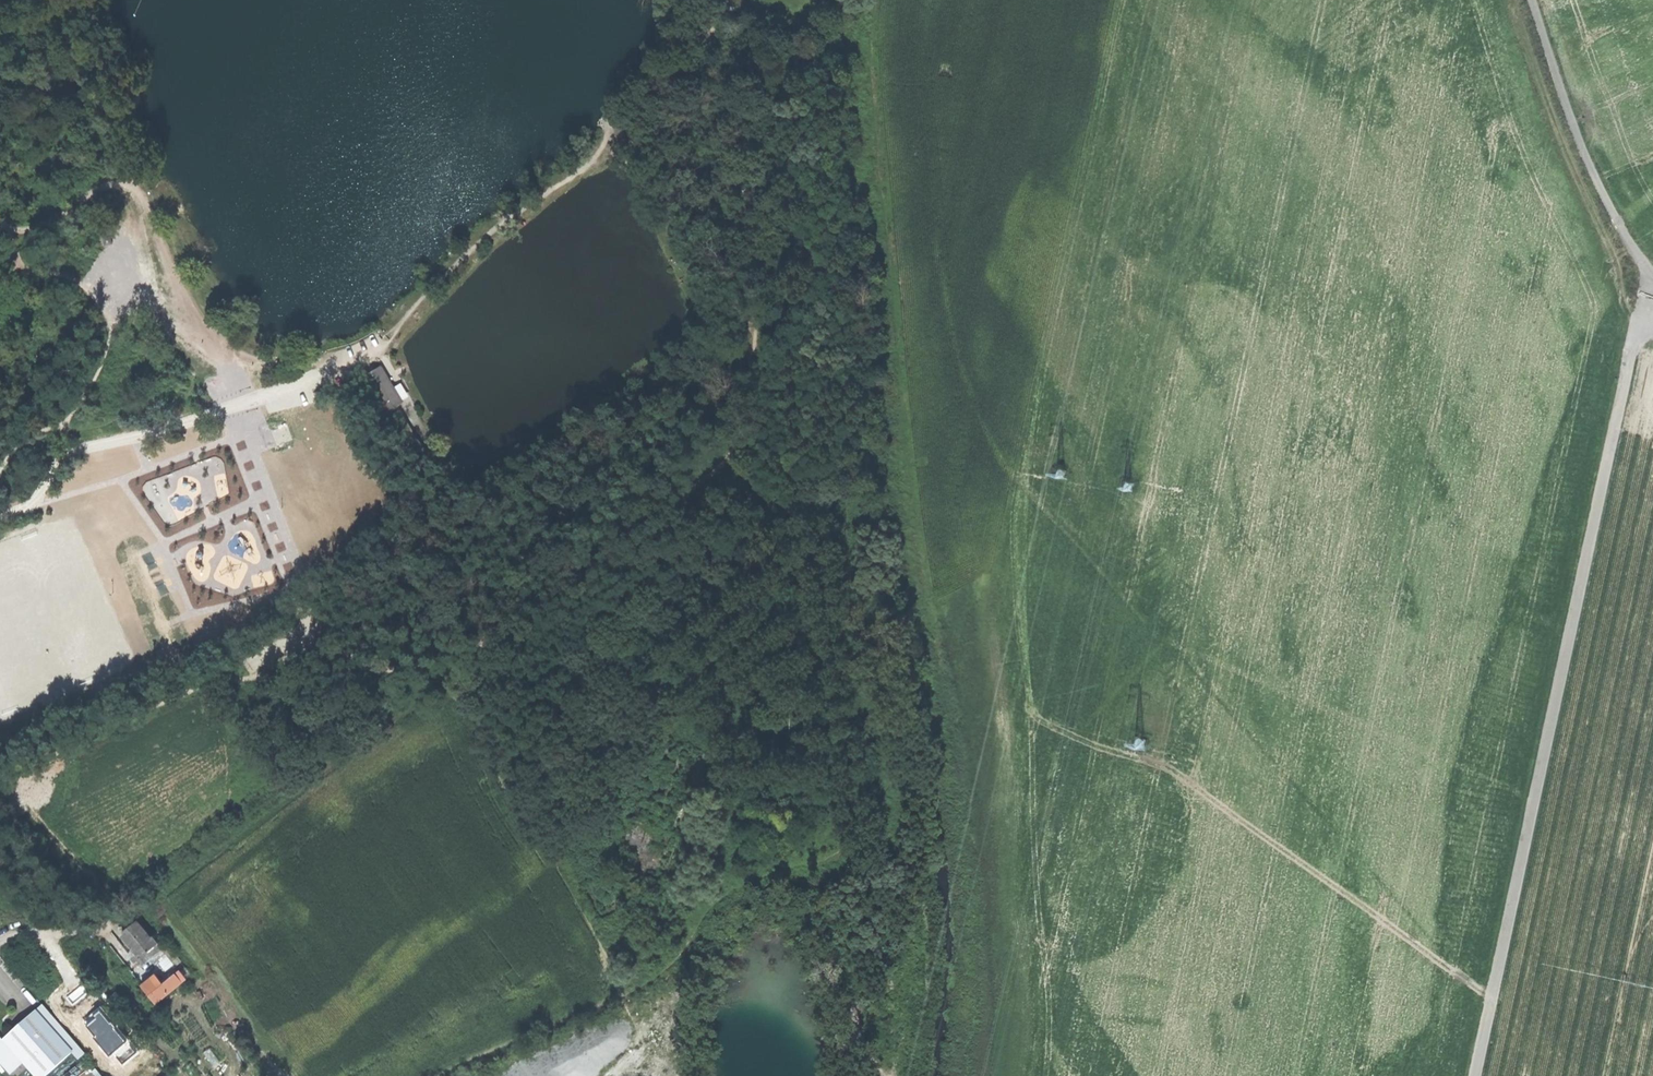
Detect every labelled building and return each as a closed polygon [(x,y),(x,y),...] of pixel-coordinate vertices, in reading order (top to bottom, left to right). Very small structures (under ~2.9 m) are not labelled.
[(383,364),(365,375),(387,412),(405,402),(383,364)] [(117,928),(123,935),(133,927),(129,922),(117,928)] [(138,960),(142,964),(150,958),(162,948),(153,937),(151,938),(139,922),(133,927),(123,935),(131,946),(134,949),(129,953),(136,961),(138,960)] [(173,962),(162,948),(150,958),(156,965),(163,960),(168,966),(173,962)] [(152,978),(143,985),(157,1002),(183,981),(176,973),(167,980),(159,987),(152,978)] [(34,1075),(47,1075),(73,1053),(79,1048),(41,1005),(21,1023),(2,1040),(23,1063),(34,1075)] [(23,1063),(2,1040),(0,1037),(0,1064),(9,1075),(23,1063)] [(84,1054),(79,1048),(73,1053),(78,1060),(84,1054)]
